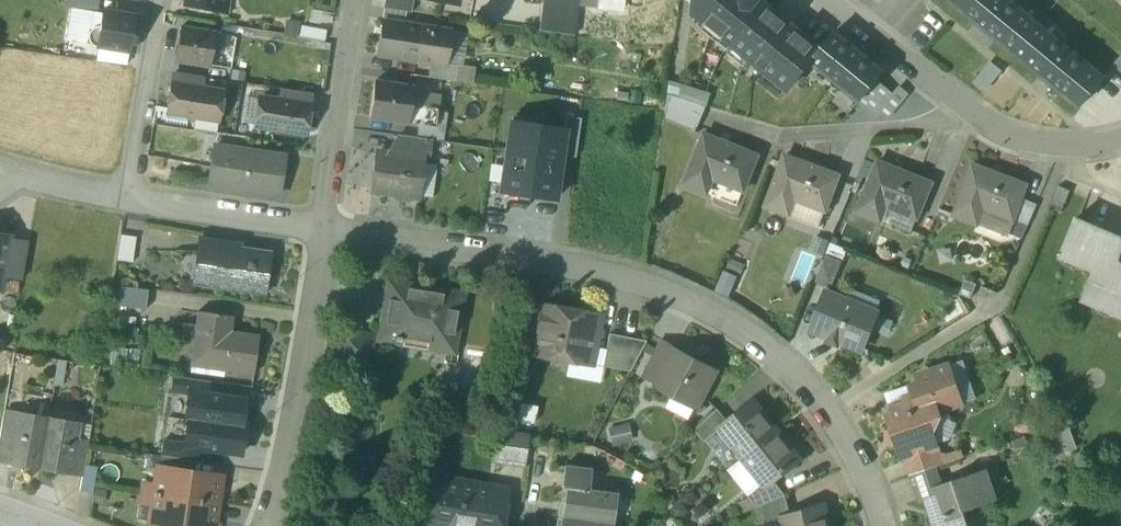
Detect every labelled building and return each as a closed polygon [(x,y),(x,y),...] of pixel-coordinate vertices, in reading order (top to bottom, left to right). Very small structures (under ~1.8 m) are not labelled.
[(71,6),(99,11),(101,0),(72,0),(71,6)] [(185,5),(226,12),(228,0),(185,0),(185,5)] [(384,8),(405,11),(411,12),(413,0),(385,0),(384,8)] [(539,30),(574,35),(579,4),(579,0),(542,0),(539,30)] [(732,44),(764,5),(759,0),(705,0),(694,14),(732,44)] [(1010,0),(948,0),(1013,53),(1038,23),(1010,0)] [(820,50),(764,5),(732,44),(788,89),(820,50)] [(384,8),(382,21),(403,24),(405,11),(384,8)] [(134,16),(103,10),(100,27),(97,27),(93,29),(91,32),(89,35),(90,39),(91,42),(94,45),(97,46),(128,51),(134,16)] [(403,24),(382,21),(377,55),(415,61),(420,27),(403,24)] [(1104,77),(1038,23),(1013,53),(1079,108),(1104,77)] [(326,30),(302,25),(300,37),(324,41),(326,30)] [(452,31),(420,27),(415,61),(431,63),(447,65),(452,31)] [(214,34),(180,28),(175,60),(209,66),(212,50),(220,52),(223,36),(214,34)] [(884,71),(835,32),(820,50),(810,62),(859,102),(877,79),(884,71)] [(220,52),(212,50),(209,66),(231,68),(236,38),(223,36),(220,52)] [(253,40),(236,38),(231,68),(248,71),(253,40)] [(447,65),(431,63),(429,77),(473,83),(475,68),(447,65)] [(203,76),(175,72),(173,85),(201,89),(203,76)] [(877,79),(859,102),(877,117),(896,95),(877,79)] [(413,88),(374,82),(369,117),(408,122),(410,104),(413,88)] [(669,95),(707,106),(710,94),(672,82),(669,95)] [(173,85),(172,85),(168,112),(217,119),(221,93),(201,89),(173,85)] [(310,92),(282,88),(280,101),(308,105),(310,92)] [(553,103),(554,93),(534,93),(533,102),(553,103)] [(707,106),(669,95),(666,113),(698,126),(707,106)] [(280,101),(259,98),(255,125),(305,132),(309,106),(308,105),(280,101)] [(438,109),(410,104),(408,122),(420,124),(435,126),(437,111),(438,109)] [(435,126),(420,124),(418,138),(431,140),(442,141),(446,112),(437,111),(435,126)] [(565,130),(562,156),(576,158),(581,119),(566,117),(564,130),(565,130)] [(502,192),(556,199),(562,156),(565,130),(564,130),(511,123),(502,192)] [(418,138),(399,135),(396,156),(395,157),(422,161),(422,162),(427,163),(431,140),(418,138)] [(758,155),(705,135),(684,185),(707,194),(713,178),(744,191),(758,155)] [(284,157),(214,146),(209,185),(278,196),(284,157)] [(422,161),(395,157),(396,156),(377,153),(372,189),(394,192),(398,197),(409,199),(414,195),(417,196),(422,162),(422,161)] [(838,175),(785,155),(766,206),(789,215),(794,199),(825,211),(838,175)] [(931,184),(878,162),(858,212),(880,221),(886,206),(916,218),(931,184)] [(1026,185),(973,165),(955,215),(977,224),(983,209),(1013,221),(1026,185)] [(1070,191),(1059,186),(1050,208),(1061,213),(1070,191)] [(144,222),(127,219),(123,236),(141,239),(144,222)] [(1075,220),(1060,256),(1094,270),(1082,299),(1120,316),(1120,265),(1118,264),(1120,251),(1120,239),(1075,220)] [(0,235),(0,285),(2,275),(1,275),(8,240),(9,237),(0,235)] [(231,243),(199,238),(193,284),(265,294),(270,253),(230,247),(231,243)] [(8,240),(1,275),(2,275),(22,279),(28,243),(8,240)] [(842,262),(826,255),(815,282),(831,288),(842,262)] [(976,285),(966,280),(960,294),(970,299),(976,285)] [(462,296),(389,284),(379,341),(452,353),(462,296)] [(148,290),(120,286),(117,306),(146,310),(148,290)] [(877,314),(826,293),(811,328),(829,335),(828,338),(829,341),(830,343),(832,344),(835,345),(838,344),(840,343),(841,341),(862,349),(877,314)] [(599,316),(538,305),(534,329),(530,353),(531,353),(590,364),(599,316)] [(232,316),(198,312),(191,366),(192,366),(193,364),(225,368),(224,371),(254,375),(259,336),(230,332),(232,316)] [(534,329),(519,326),(514,357),(530,359),(531,353),(530,353),(534,329)] [(371,337),(342,332),(335,370),(365,375),(371,337)] [(646,341),(609,334),(603,366),(630,371),(646,341)] [(661,340),(643,375),(656,382),(657,382),(675,348),(661,340)] [(688,359),(675,353),(677,348),(675,348),(657,382),(656,382),(655,385),(677,396),(683,394),(699,403),(716,371),(692,358),(688,359)] [(948,365),(930,371),(931,373),(918,378),(919,383),(911,386),(915,397),(931,391),(938,412),(961,404),(948,365)] [(189,392),(209,395),(211,382),(173,377),(171,389),(189,392)] [(915,397),(904,400),(905,405),(886,411),(902,460),(904,459),(904,458),(923,452),(922,447),(936,442),(929,422),(935,419),(938,413),(938,412),(931,391),(915,397)] [(189,419),(242,427),(246,401),(209,395),(189,392),(185,418),(189,419)] [(728,421),(721,427),(722,428),(744,457),(776,431),(753,402),(728,421)] [(538,406),(518,403),(515,419),(535,422),(538,406)] [(718,408),(695,430),(706,441),(722,428),(721,427),(728,421),(718,408)] [(45,420),(15,415),(12,432),(7,462),(7,463),(37,468),(45,420)] [(201,448),(241,455),(246,428),(242,427),(189,419),(184,446),(201,448)] [(75,425),(45,420),(37,468),(67,474),(67,472),(72,442),(75,425)] [(0,434),(0,460),(7,462),(12,432),(1,428),(0,434)] [(529,435),(499,429),(495,459),(525,463),(529,435)] [(776,431),(744,457),(765,482),(767,484),(774,479),(799,459),(776,431)] [(87,443),(72,442),(67,472),(83,472),(84,465),(87,443)] [(163,442),(161,456),(190,461),(199,462),(201,448),(184,446),(163,442)] [(923,452),(904,458),(904,459),(911,475),(936,467),(943,464),(936,442),(922,447),(923,452)] [(190,461),(161,456),(159,469),(188,473),(190,461)] [(97,467),(84,465),(83,472),(79,490),(92,492),(97,467)] [(936,467),(911,475),(920,502),(924,500),(931,498),(930,496),(943,492),(941,484),(942,484),(936,467)] [(188,473),(159,469),(156,491),(141,489),(140,493),(215,504),(219,477),(188,473)] [(564,469),(562,488),(566,489),(566,487),(588,490),(590,473),(564,469)] [(941,484),(943,492),(930,496),(931,498),(924,500),(933,525),(959,525),(955,514),(997,500),(987,469),(942,484),(941,484)] [(435,478),(428,521),(454,525),(501,525),(506,490),(435,478)] [(765,482),(749,495),(758,508),(786,496),(774,479),(767,485),(767,484),(765,482)] [(617,493),(588,490),(566,487),(566,489),(562,518),(612,525),(617,493)] [(140,493),(140,495),(155,498),(152,521),(190,525),(212,525),(215,504),(140,493)] [(786,496),(758,508),(762,524),(784,518),(783,516),(790,514),(786,496)] [(783,516),(784,518),(786,525),(828,525),(823,506),(790,514),(783,516)] [(562,518),(561,525),(612,525),(562,518)]
